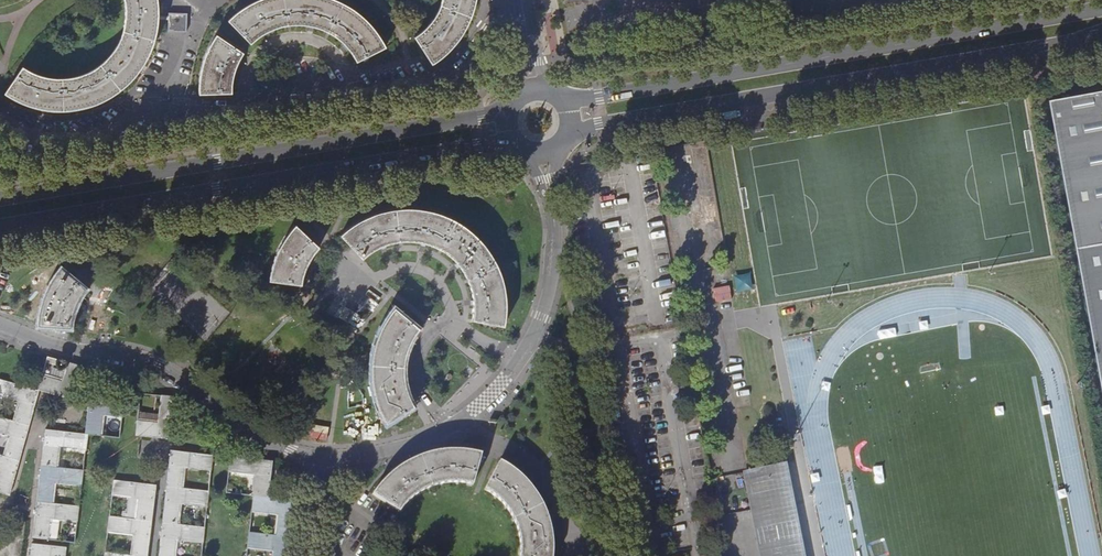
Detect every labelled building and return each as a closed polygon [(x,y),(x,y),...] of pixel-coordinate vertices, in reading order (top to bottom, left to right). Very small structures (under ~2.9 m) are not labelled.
[(22,68),(3,96),(11,101),(20,105),(30,109),(42,111),(52,113),(65,113),(74,112),(85,110),(100,104),(114,96),(121,90),(131,82),(140,71),(148,57),(153,45),(156,34),(158,20),(169,21),(168,31),(186,32),(187,15),(168,14),(168,16),(158,16),(158,2),(158,0),(123,0),(125,7),(125,14),(124,25),(122,33),(118,43),(111,53),(104,61),(96,67),(84,73),(73,78),(60,79),(46,78),(35,75),(22,68)] [(227,21),(250,45),(255,40),(264,34),(277,28),(287,26),(298,25),(308,26),(317,28),(327,33),(336,38),(344,45),(353,55),(356,62),(387,48),(381,37),(373,26),(363,16),(352,8),(341,1),(338,0),(257,0),(255,1),(241,9),(227,21)] [(440,8),(432,19),(424,27),(414,36),(431,65),(442,58),(451,50),(459,41),(466,31),(472,20),(475,9),(477,0),(442,0),(440,8)] [(243,53),(215,35),(201,66),(199,81),(199,95),(231,94),(232,84),(233,76),(236,66),(243,53)] [(1045,101),(1101,402),(1101,90),(1045,101)] [(343,232),(340,236),(362,260),(364,259),(366,257),(367,256),(370,254),(373,252),(376,250),(378,249),(382,247),(385,246),(388,245),(391,244),(394,244),(396,243),(400,243),(402,242),(405,242),(409,242),(412,242),(416,243),(418,243),(421,243),(424,244),(428,245),(431,246),(434,248),(438,249),(442,252),(444,254),(448,257),(450,259),(454,262),(456,265),(458,268),(460,270),(462,272),(463,274),(466,278),(467,281),(469,284),(470,287),(470,289),(471,291),(471,293),(472,296),(473,299),(473,302),(473,305),(473,306),(473,309),(473,312),(473,315),(472,319),(472,321),(504,326),(506,320),(506,316),(506,312),(506,308),(506,304),(506,300),(505,297),(504,293),(504,289),(503,286),(503,282),(501,278),(500,275),(499,272),(497,268),(495,265),(492,259),(489,255),(486,250),(484,246),(482,244),(479,241),(475,236),(472,234),(468,231),(464,227),(461,225),(456,222),(452,219),(446,216),(443,215),(439,214),(434,213),(429,211),(425,210),(421,209),(416,209),(409,209),(404,209),(400,209),(395,210),(389,211),(385,212),(380,214),(379,214),(373,216),(367,218),(362,221),(357,223),(351,227),(347,230),(343,232)] [(319,249),(296,226),(294,228),(293,229),(291,231),(289,233),(287,236),(285,239),(282,243),(280,247),(278,252),(276,256),(274,261),(272,265),(271,270),(270,273),(269,276),(269,281),(301,286),(302,282),(302,280),(303,276),(304,273),(306,270),(307,266),(308,264),(309,262),(311,260),(313,255),(317,251),(319,249)] [(38,321),(38,327),(70,329),(70,328),(70,327),(70,324),(70,322),(71,318),(72,315),(73,312),(74,310),(75,307),(77,303),(79,300),(81,295),(84,293),(86,290),(61,269),(59,271),(58,272),(57,274),(55,276),(53,279),(52,281),(50,283),(48,287),(47,290),(45,294),(44,297),(42,301),(41,305),(40,308),(39,312),(39,316),(38,321)] [(342,303),(334,299),(326,312),(334,317),(342,303)] [(354,313),(345,308),(339,317),(348,323),(354,313)] [(418,329),(394,308),(392,311),(391,313),(388,316),(385,321),(383,325),(381,329),(379,333),(377,337),(376,341),(374,346),(373,349),(372,353),(372,357),(372,360),(371,362),(371,365),(371,368),(371,371),(371,374),(371,377),(371,380),(372,384),(373,388),(373,391),(375,396),(376,401),(378,407),(380,413),(381,416),(384,422),(386,425),(413,408),(412,406),(411,405),(410,401),(409,398),(408,395),(407,392),(406,389),(405,385),(405,381),(405,378),(405,373),(404,369),(405,366),(405,362),(406,357),(407,353),(408,349),(410,344),(412,339),(415,335),(416,332),(418,329)] [(62,380),(42,375),(38,390),(39,390),(74,400),(83,366),(67,362),(62,380)] [(39,390),(38,390),(0,379),(0,395),(21,401),(15,421),(29,425),(39,390)] [(157,423),(136,421),(134,435),(172,440),(176,398),(161,396),(157,423)] [(90,397),(85,434),(88,434),(100,436),(103,414),(122,416),(124,401),(90,397)] [(29,425),(15,421),(0,417),(0,433),(11,436),(5,456),(20,460),(29,425)] [(88,434),(85,434),(45,429),(41,465),(56,467),(59,446),(86,449),(88,434)] [(374,491),(373,494),(400,512),(402,510),(403,508),(406,505),(409,501),(412,498),(415,496),(419,494),(423,491),(427,489),(432,487),(438,485),(444,484),(448,484),(453,483),(459,483),(465,483),(472,484),(482,453),(479,452),(476,452),(473,452),(470,451),(465,451),(461,450),(456,450),(451,450),(447,450),(443,451),(438,451),(434,452),(429,453),(425,454),(420,456),(417,457),(413,459),(409,461),(404,464),(400,467),(396,470),(390,474),(387,477),(383,481),(379,485),(376,489),(374,491)] [(170,451),(166,487),(181,488),(184,468),(211,471),(213,455),(170,451)] [(20,460),(5,456),(0,454),(0,471),(1,471),(0,474),(0,492),(10,495),(20,460)] [(230,457),(228,473),(255,476),(253,497),(267,498),(272,462),(230,457)] [(500,461),(484,490),(486,491),(488,492),(490,493),(493,495),(496,497),(499,500),(501,502),(502,504),(504,506),(506,509),(508,512),(510,515),(511,517),(512,520),(514,522),(515,526),(516,528),(517,532),(518,535),(519,538),(519,542),(519,544),(519,548),(519,550),(519,554),(519,555),(553,555),(553,554),(553,551),(553,546),(553,542),(552,539),(552,534),(551,530),(550,526),(549,520),(547,515),(545,510),(542,505),(540,500),(538,497),(535,493),(532,488),(528,483),(524,479),(520,475),(518,472),(515,470),(510,467),(500,461)] [(748,470),(765,555),(800,555),(782,464),(748,470)] [(56,467),(41,465),(37,501),(52,503),(54,483),(82,486),(84,470),(56,467)] [(136,519),(151,521),(155,486),(113,481),(111,496),(139,500),(136,519)] [(166,487),(161,522),(177,524),(179,504),(207,507),(208,492),(181,488),(166,487)] [(267,498),(253,497),(251,512),(278,515),(276,536),(291,537),(295,502),(267,498)] [(52,503),(37,501),(32,538),(47,539),(50,518),(78,522),(80,506),(52,503)] [(136,555),(147,555),(151,521),(136,519),(109,516),(107,532),(134,536),(132,555),(136,555)] [(158,555),(174,555),(175,540),(202,544),(204,527),(177,524),(161,522),(158,555)] [(291,537),(276,536),(249,533),(247,548),(274,552),(273,555),(288,555),(291,537)] [(66,547),(32,544),(30,555),(65,555),(66,547)]
